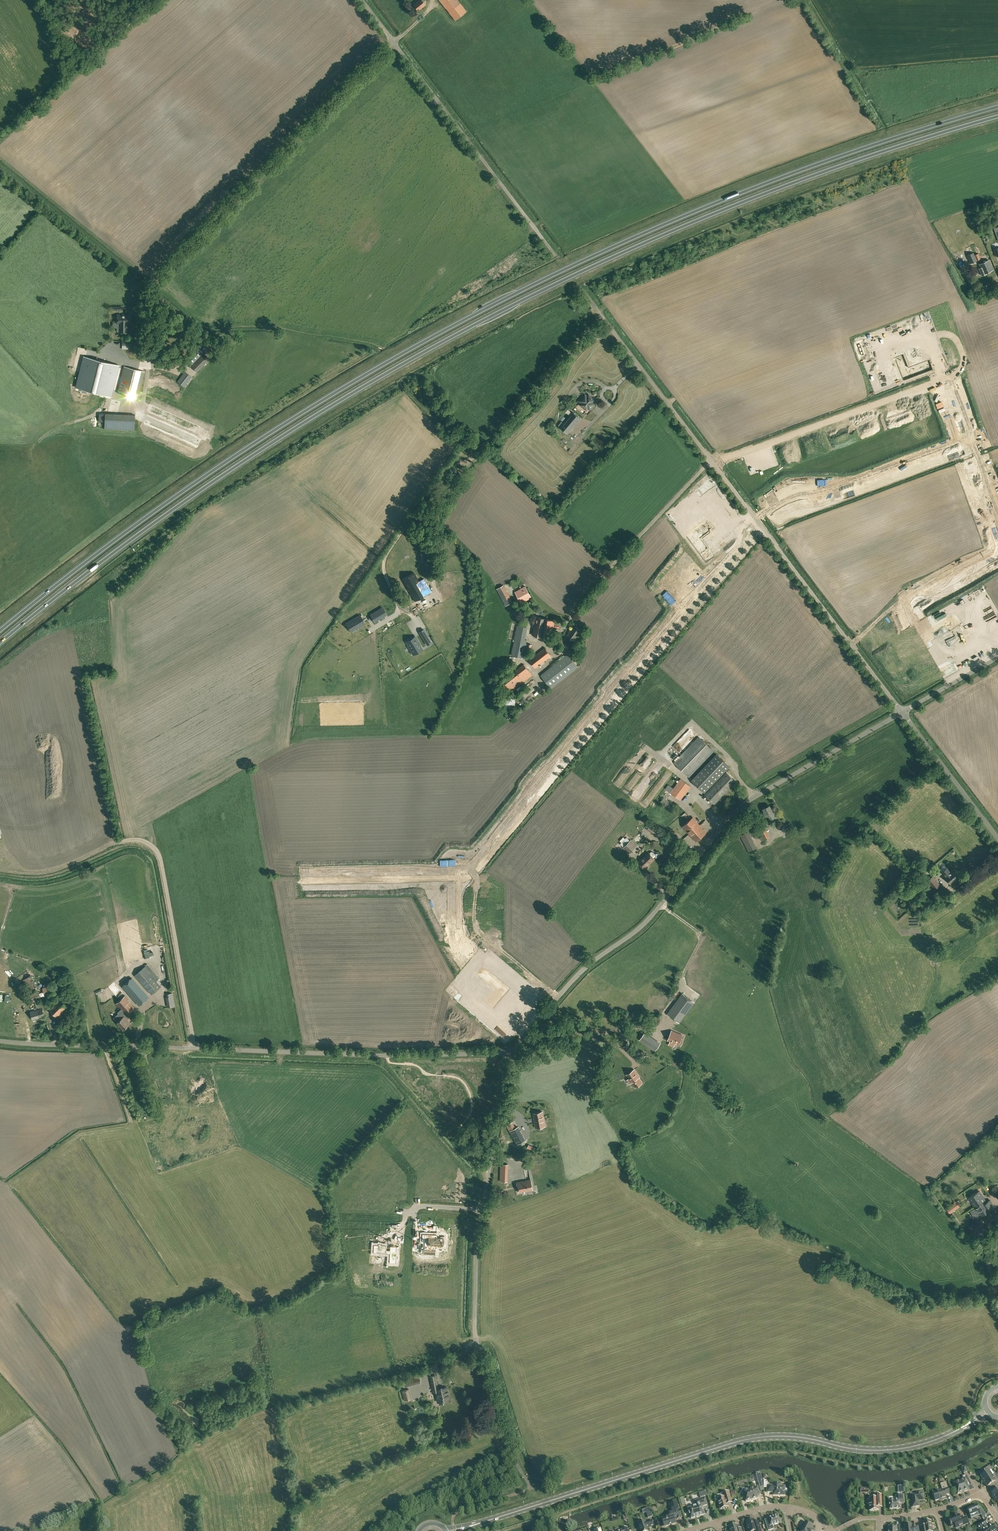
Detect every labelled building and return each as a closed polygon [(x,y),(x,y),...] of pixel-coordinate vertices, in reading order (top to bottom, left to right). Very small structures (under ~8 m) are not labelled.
[(425,0),(419,0),(413,5),(418,11),(425,5),(423,2),(425,0)] [(455,21),(467,12),(458,0),(439,0),(455,21)] [(428,21),(420,27),(424,32),(432,26),(428,21)] [(463,161),(457,171),(459,173),(465,162),(463,161)] [(973,252),(967,255),(970,264),(981,259),(978,253),(974,255),(973,252)] [(986,272),(993,269),(989,260),(979,264),(981,268),(979,268),(982,275),(986,274),(986,272)] [(119,324),(128,324),(130,324),(130,315),(117,315),(117,324),(119,324)] [(128,324),(119,324),(119,327),(117,327),(117,332),(119,332),(119,333),(128,333),(128,324)] [(208,348),(204,344),(185,362),(190,367),(208,348)] [(209,360),(203,354),(191,367),(196,373),(209,360)] [(83,356),(75,387),(76,387),(112,396),(120,365),(83,356)] [(138,398),(145,371),(124,366),(117,392),(138,398)] [(157,369),(152,384),(166,389),(171,373),(157,369)] [(184,387),(192,377),(185,371),(177,381),(184,387)] [(590,410),(595,403),(593,402),(595,400),(593,398),(592,398),(591,397),(591,396),(589,394),(587,396),(585,395),(580,401),(582,403),(580,404),(586,410),(588,408),(590,410)] [(229,421),(236,423),(239,414),(232,411),(229,421)] [(581,418),(573,412),(560,427),(567,433),(581,418)] [(134,430),(135,415),(105,413),(104,429),(134,430)] [(415,601),(431,592),(423,578),(419,581),(414,572),(402,579),(415,601)] [(4,590),(6,592),(15,584),(13,582),(4,590)] [(514,602),(506,584),(499,587),(506,605),(514,602)] [(515,591),(520,600),(521,603),(532,597),(525,586),(515,591)] [(380,609),(370,615),(374,622),(384,616),(380,609)] [(360,616),(349,622),(349,623),(353,630),(364,623),(360,616)] [(532,635),(551,639),(553,632),(554,629),(553,628),(554,621),(537,617),(536,621),(534,620),(533,624),(535,624),(532,635)] [(511,655),(524,657),(527,643),(526,643),(527,639),(524,639),(527,626),(520,625),(516,641),(514,641),(511,655)] [(574,641),(581,630),(574,626),(567,636),(574,641)] [(424,630),(420,632),(424,641),(429,638),(424,630)] [(415,637),(407,642),(411,649),(414,654),(415,653),(422,649),(415,637)] [(551,656),(546,649),(545,647),(529,659),(530,661),(535,668),(551,656)] [(549,686),(551,688),(578,667),(568,654),(540,675),(549,686)] [(507,688),(510,691),(532,674),(524,664),(501,681),(502,682),(499,684),(504,690),(507,688)] [(536,697),(543,692),(540,687),(532,693),(536,697)] [(674,762),(689,777),(701,766),(714,751),(699,736),(674,762)] [(653,751),(651,753),(660,761),(661,759),(653,751)] [(717,753),(691,780),(700,788),(725,762),(717,753)] [(647,785),(663,767),(659,764),(643,782),(647,785)] [(666,776),(671,770),(669,768),(656,784),(658,786),(658,787),(661,790),(670,780),(666,776)] [(715,804),(736,782),(726,772),(704,794),(715,804)] [(624,773),(619,780),(623,783),(628,777),(624,773)] [(670,792),(681,800),(691,786),(681,778),(673,788),(669,784),(665,789),(670,792)] [(661,798),(662,799),(660,802),(671,810),(675,806),(662,796),(661,798)] [(766,816),(768,815),(771,820),(777,817),(774,812),(773,812),(769,805),(763,808),(766,816)] [(693,817),(688,822),(701,837),(706,832),(693,817)] [(701,837),(688,822),(683,826),(696,841),(701,837)] [(646,827),(648,828),(647,830),(655,836),(660,830),(649,823),(648,825),(646,824),(645,825),(647,827),(646,827)] [(765,839),(770,837),(764,826),(759,828),(765,839)] [(756,847),(748,831),(740,835),(749,851),(756,847)] [(620,844),(624,847),(623,848),(629,854),(637,845),(631,840),(630,841),(626,837),(620,844)] [(648,864),(655,858),(654,858),(655,856),(655,854),(653,852),(651,851),(649,853),(649,852),(642,858),(638,861),(645,868),(649,865),(648,864)] [(921,862),(915,867),(922,875),(928,870),(921,862)] [(951,884),(960,877),(953,869),(950,872),(947,868),(942,872),(945,876),(944,876),(951,884)] [(932,891),(934,889),(940,885),(933,876),(927,881),(925,883),(932,891)] [(905,892),(913,901),(922,894),(913,884),(905,892)] [(144,967),(135,975),(151,994),(160,986),(144,967)] [(27,991),(40,982),(34,972),(23,980),(25,984),(23,985),(27,991)] [(132,978),(122,986),(139,1005),(148,997),(132,978)] [(44,996),(57,992),(55,984),(42,988),(44,996)] [(34,1001),(37,1009),(30,1011),(32,1020),(44,1016),(42,1008),(39,1000),(41,999),(39,991),(28,994),(30,1002),(34,1001)] [(679,1022),(694,1002),(682,993),(668,1014),(679,1022)] [(123,1029),(128,1024),(130,1022),(128,1021),(125,1017),(126,1016),(127,1016),(135,1008),(129,1002),(130,1001),(125,995),(116,1004),(121,1009),(118,1012),(118,1013),(114,1018),(117,1022),(123,1029)] [(57,1017),(72,1002),(68,999),(64,1004),(58,998),(53,1004),(50,1002),(47,1005),(50,1007),(48,1009),(57,1017)] [(50,1031),(47,1023),(36,1026),(39,1035),(50,1031)] [(672,1030),(668,1040),(680,1046),(683,1040),(680,1039),(682,1035),(672,1030)] [(655,1041),(651,1048),(655,1050),(660,1044),(655,1041)] [(627,1051),(636,1060),(642,1054),(633,1045),(632,1046),(628,1042),(624,1047),(628,1051),(627,1051)] [(641,1081),(639,1078),(640,1077),(634,1069),(626,1075),(629,1079),(631,1082),(634,1086),(641,1081)] [(545,1125),(543,1112),(533,1113),(535,1122),(534,1122),(535,1127),(539,1127),(542,1126),(545,1125)] [(164,1123),(150,1129),(152,1136),(167,1131),(164,1123)] [(518,1127),(510,1131),(517,1144),(525,1140),(522,1135),(521,1132),(518,1127)] [(166,1157),(176,1154),(174,1148),(164,1151),(166,1157)] [(532,1189),(532,1186),(531,1180),(517,1182),(519,1192),(529,1190),(532,1189)] [(974,1207),(985,1200),(979,1191),(968,1198),(974,1207)] [(985,1200),(974,1207),(980,1216),(991,1209),(990,1209),(994,1206),(990,1200),(986,1202),(985,1200)] [(422,1233),(421,1241),(424,1241),(424,1248),(422,1248),(422,1253),(429,1254),(429,1249),(433,1249),(434,1245),(436,1245),(436,1247),(441,1247),(442,1238),(441,1238),(442,1237),(440,1237),(440,1238),(434,1238),(434,1234),(422,1233)] [(370,1242),(370,1251),(384,1252),(384,1251),(386,1251),(386,1252),(386,1261),(394,1261),(394,1252),(395,1243),(387,1243),(387,1248),(385,1247),(385,1242),(379,1242),(376,1241),(376,1242),(370,1242)] [(440,1332),(443,1332),(443,1325),(443,1320),(443,1316),(433,1316),(433,1336),(440,1336),(440,1332)] [(439,1346),(437,1339),(413,1345),(414,1352),(439,1346)] [(447,1402),(446,1400),(448,1399),(445,1389),(439,1390),(439,1389),(438,1389),(435,1375),(430,1376),(433,1392),(436,1391),(438,1402),(440,1401),(440,1403),(441,1404),(446,1403),(447,1402)] [(421,1382),(419,1376),(403,1380),(404,1386),(421,1382)] [(992,1476),(994,1474),(992,1471),(993,1470),(990,1465),(981,1471),(983,1474),(980,1476),(982,1479),(981,1480),(983,1482),(992,1476)] [(962,1476),(963,1479),(954,1482),(958,1494),(969,1490),(969,1489),(968,1487),(972,1485),(967,1475),(962,1476)] [(992,1476),(983,1482),(984,1484),(985,1484),(987,1487),(990,1485),(992,1488),(997,1484),(997,1478),(997,1477),(996,1477),(994,1479),(992,1476)] [(948,1488),(946,1482),(940,1484),(942,1490),(933,1493),(935,1501),(942,1499),(942,1500),(947,1499),(946,1495),(950,1493),(948,1488)] [(773,1485),(767,1485),(767,1492),(773,1492),(773,1495),(785,1495),(785,1493),(786,1493),(787,1492),(787,1491),(787,1490),(787,1489),(786,1489),(785,1488),(785,1486),(781,1486),(781,1483),(773,1483),(773,1485)] [(744,1493),(746,1501),(758,1498),(757,1495),(760,1494),(758,1486),(742,1491),(743,1493),(744,1493)] [(732,1502),(729,1492),(722,1493),(724,1497),(717,1499),(720,1509),(728,1507),(727,1504),(732,1502)] [(911,1495),(913,1507),(919,1506),(918,1500),(924,1499),(923,1493),(921,1493),(921,1492),(916,1492),(916,1494),(911,1495)] [(889,1500),(890,1509),(900,1508),(900,1503),(904,1502),(905,1502),(904,1494),(897,1495),(897,1500),(889,1500)] [(870,1510),(878,1510),(878,1507),(882,1507),(881,1495),(874,1495),(874,1498),(869,1499),(869,1500),(868,1500),(868,1504),(869,1504),(870,1510)] [(699,1505),(689,1508),(688,1508),(688,1510),(687,1510),(689,1515),(690,1514),(691,1518),(705,1514),(704,1514),(702,1506),(707,1505),(705,1497),(697,1500),(699,1505)] [(682,1516),(679,1505),(678,1506),(677,1502),(676,1502),(670,1504),(670,1505),(671,1508),(672,1512),(668,1513),(669,1516),(666,1517),(666,1516),(662,1517),(662,1519),(663,1522),(662,1523),(663,1526),(664,1526),(676,1523),(675,1519),(677,1518),(677,1519),(681,1518),(681,1517),(682,1516)] [(980,1507),(978,1507),(977,1505),(967,1509),(971,1519),(981,1515),(982,1517),(986,1515),(981,1508),(980,1507)] [(957,1514),(952,1516),(952,1517),(948,1518),(949,1520),(948,1520),(950,1524),(950,1523),(951,1527),(958,1524),(959,1527),(968,1524),(966,1517),(962,1518),(962,1519),(961,1519),(959,1514),(958,1515),(957,1514)] [(780,1523),(781,1523),(780,1522),(781,1521),(780,1519),(779,1519),(778,1515),(767,1518),(768,1519),(768,1521),(765,1522),(768,1530),(774,1529),(773,1525),(780,1523)] [(638,1523),(641,1530),(648,1530),(647,1528),(649,1527),(649,1528),(654,1526),(652,1520),(646,1522),(645,1521),(638,1523)] [(758,1521),(754,1522),(754,1520),(746,1522),(747,1526),(746,1527),(747,1530),(748,1529),(749,1530),(761,1530),(758,1521)] [(977,1525),(981,1530),(982,1530),(996,1530),(995,1530),(996,1530),(992,1525),(990,1523),(988,1524),(985,1520),(977,1525)] [(931,1521),(923,1522),(924,1526),(920,1527),(921,1530),(933,1530),(932,1527),(933,1527),(932,1524),(931,1524),(931,1521)] [(812,1529),(813,1526),(805,1522),(804,1524),(803,1524),(802,1524),(801,1527),(801,1528),(802,1528),(800,1530),(815,1530),(812,1529)]
